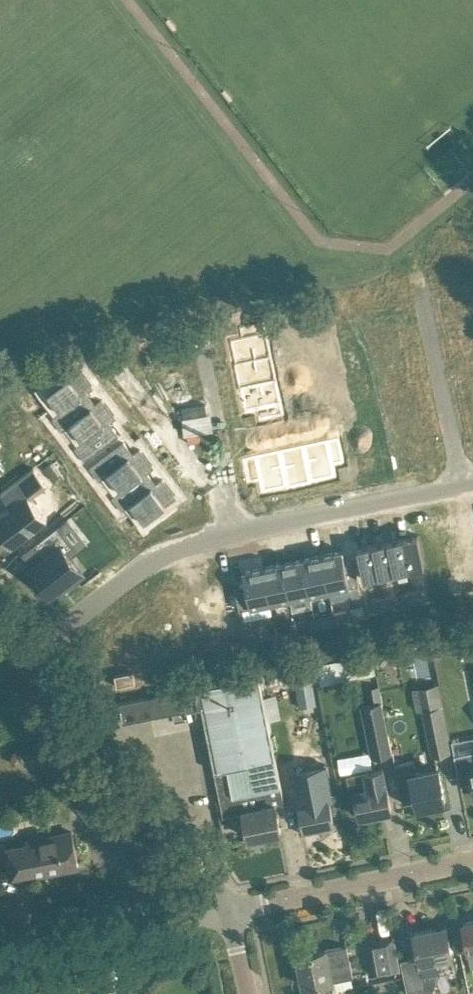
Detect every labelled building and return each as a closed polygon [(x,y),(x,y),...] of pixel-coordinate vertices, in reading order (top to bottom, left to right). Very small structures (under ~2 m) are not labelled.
[(251,336),(226,342),(231,363),(273,354),(266,320),(248,324),(251,336)] [(312,372),(324,369),(320,353),(308,356),(312,372)] [(273,354),(231,363),(236,388),(279,378),(273,354)] [(60,426),(91,403),(80,389),(89,383),(77,368),(45,389),(59,408),(51,414),(60,426)] [(279,378),(236,388),(241,409),(265,404),(268,417),(286,413),(279,378)] [(6,386),(0,389),(3,394),(10,390),(6,386)] [(83,457),(114,435),(103,419),(112,411),(100,398),(67,421),(80,439),(74,443),(83,457)] [(295,411),(286,413),(288,421),(297,419),(295,411)] [(332,438),(303,444),(311,481),(331,477),(328,464),(337,462),(332,438)] [(129,483),(150,466),(137,449),(130,454),(120,441),(91,462),(100,475),(116,465),(129,483)] [(303,444),(279,449),(287,486),(311,481),(303,444)] [(279,449),(252,455),(256,475),(268,472),(271,489),(287,486),(279,449)] [(74,470),(67,463),(60,469),(66,475),(74,470)] [(80,479),(76,472),(67,477),(74,483),(80,479)] [(154,486),(146,475),(144,472),(114,494),(126,510),(139,502),(150,517),(175,498),(161,480),(154,486)] [(17,515),(1,528),(15,546),(40,527),(30,513),(41,504),(30,489),(10,505),(17,515)] [(47,555),(33,566),(45,582),(61,570),(66,575),(83,562),(67,546),(71,543),(55,527),(36,541),(47,555)] [(417,531),(403,534),(411,572),(426,571),(417,531)] [(402,534),(389,537),(398,576),(411,573),(402,534)] [(132,543),(126,536),(118,543),(123,549),(132,543)] [(388,537),(375,541),(384,578),(398,576),(389,537),(388,537)] [(375,541),(362,544),(362,548),(371,581),(384,578),(375,541)] [(343,549),(322,553),(330,589),(359,583),(354,559),(345,561),(343,549)] [(322,553),(303,558),(310,593),(330,589),(322,553)] [(303,558),(283,562),(291,597),(310,593),(303,558)] [(283,562),(264,566),(271,601),(291,597),(283,562)] [(246,582),(235,584),(240,607),(271,601),(264,566),(243,570),(246,582)] [(416,601),(424,599),(422,587),(414,588),(416,601)] [(406,590),(408,603),(416,601),(414,588),(406,590)] [(393,597),(392,593),(384,595),(387,607),(395,606),(393,597)] [(376,596),(379,609),(387,607),(384,595),(376,596)] [(334,611),(337,621),(348,619),(346,609),(334,611)] [(315,615),(317,626),(325,624),(323,613),(315,615)] [(357,656),(318,664),(321,683),(376,672),(371,649),(356,651),(357,656)] [(134,670),(126,671),(115,674),(115,675),(116,679),(117,685),(136,682),(134,670)] [(312,672),(295,674),(300,705),(316,703),(312,672)] [(272,741),(259,673),(120,701),(124,720),(203,705),(215,768),(275,754),(273,741),(272,741)] [(361,705),(371,756),(393,752),(382,700),(361,705)] [(424,708),(432,754),(449,751),(440,705),(424,708)] [(311,770),(304,735),(273,741),(275,754),(285,802),(285,804),(298,801),(299,805),(300,805),(303,816),(298,817),(301,832),(334,826),(332,820),(334,820),(330,797),(329,798),(323,767),(311,770)] [(456,754),(461,782),(472,780),(472,750),(456,754)] [(285,802),(275,754),(215,768),(221,796),(241,792),(245,809),(244,809),(249,837),(250,837),(250,840),(264,837),(264,834),(282,830),(276,803),(285,802)] [(413,759),(396,763),(396,766),(400,786),(403,802),(416,799),(417,803),(446,797),(442,778),(440,768),(416,773),(413,759)] [(385,779),(383,767),(348,774),(351,790),(355,789),(360,815),(392,808),(386,779),(385,779)] [(58,870),(79,865),(72,830),(52,834),(28,839),(29,843),(5,848),(7,856),(11,875),(57,866),(58,870)] [(472,964),(472,919),(463,921),(472,964)] [(401,958),(407,990),(409,989),(410,993),(435,993),(433,984),(440,971),(455,968),(452,953),(453,953),(451,944),(447,925),(446,925),(446,927),(433,929),(433,928),(415,931),(419,951),(420,955),(401,958)] [(366,941),(372,974),(401,968),(395,934),(393,934),(394,936),(366,941)] [(326,948),(299,954),(305,985),(333,979),(335,988),(354,984),(352,976),(354,976),(347,944),(326,949),(326,948)]
